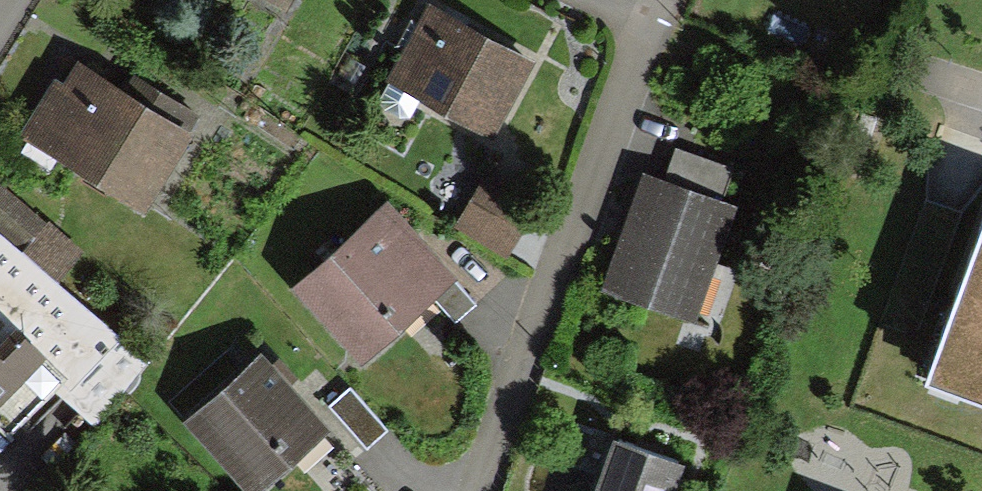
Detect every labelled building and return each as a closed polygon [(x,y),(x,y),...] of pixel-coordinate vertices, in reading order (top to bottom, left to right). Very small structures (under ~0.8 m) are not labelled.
[(514,66),(423,16),(387,81),(477,131),(514,66)] [(134,203),(175,138),(72,73),(31,139),(134,203)] [(624,297),(682,316),(725,185),(667,166),(624,297)] [(460,232),(498,253),(523,210),(485,189),(460,232)] [(12,442),(55,395),(85,422),(136,366),(49,287),(75,259),(0,192),(0,229),(5,234),(0,240),(0,431),(12,442)] [(300,294),(352,354),(440,278),(388,218),(300,294)] [(928,377),(981,397),(981,228),(928,377)] [(188,425),(246,490),(247,490),(312,435),(254,368),(188,425)] [(341,390),(323,408),(365,452),(384,434),(341,390)] [(668,474),(617,454),(603,490),(661,490),(668,474)]
